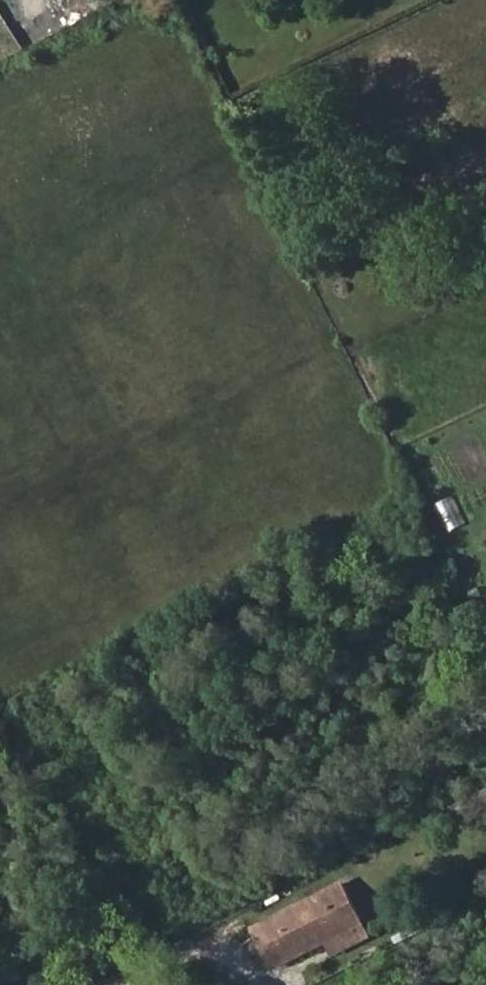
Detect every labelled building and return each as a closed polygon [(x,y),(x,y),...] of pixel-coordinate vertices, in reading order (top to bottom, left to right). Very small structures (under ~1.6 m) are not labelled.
[(93,11),(88,0),(51,0),(60,23),(93,11)] [(34,29),(47,25),(40,1),(27,5),(34,29)] [(19,53),(0,16),(0,63),(19,53)] [(371,927),(349,887),(257,934),(277,973),(371,927)]
